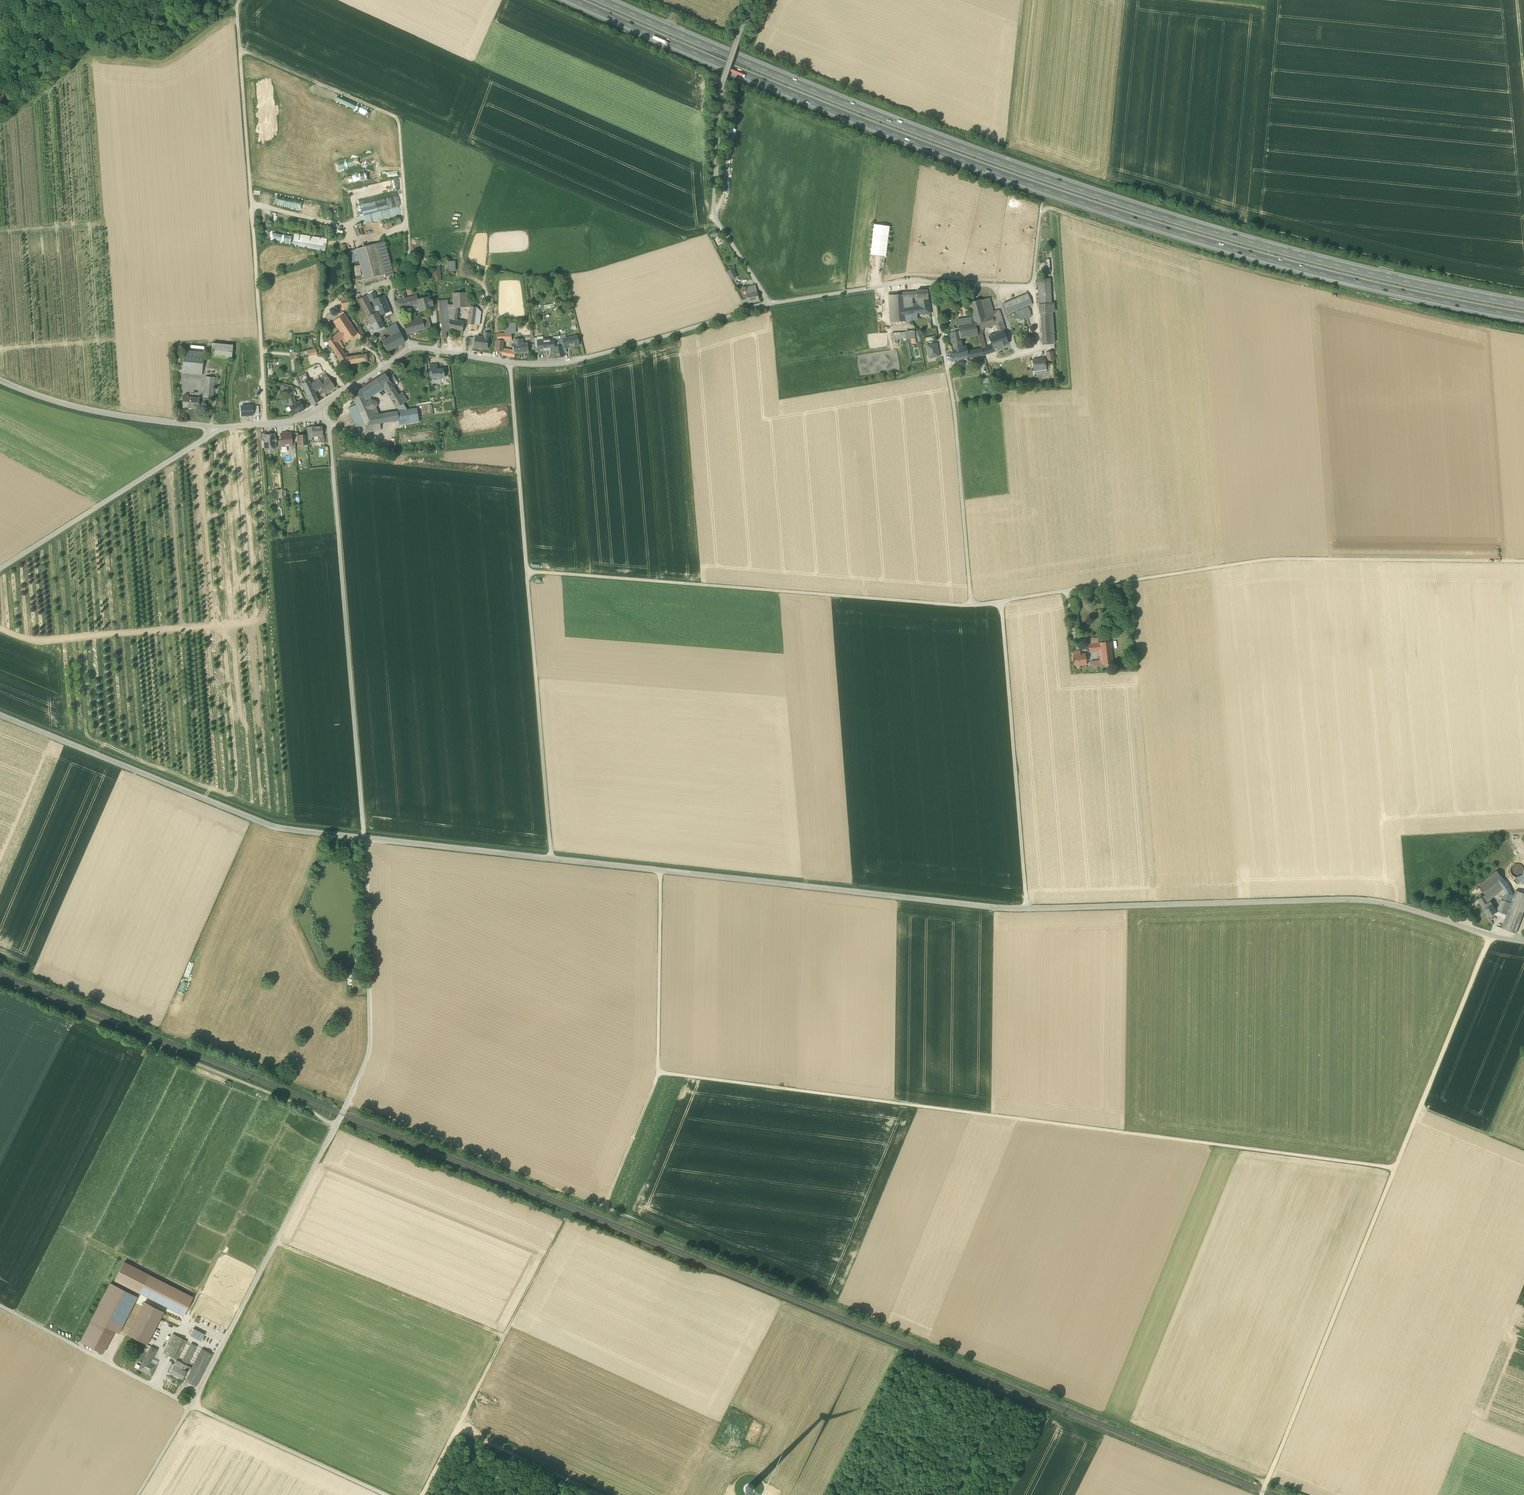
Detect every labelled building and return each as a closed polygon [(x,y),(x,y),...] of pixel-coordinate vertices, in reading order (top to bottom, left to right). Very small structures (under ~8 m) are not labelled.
[(319,88),(317,94),(336,100),(338,94),(319,88)] [(359,106),(357,112),(375,119),(377,113),(359,106)] [(383,169),(344,176),(345,183),(384,176),(383,169)] [(396,179),(352,189),(355,200),(397,190),(396,179)] [(396,194),(356,204),(359,216),(399,207),(396,194)] [(320,204),(282,196),(280,205),(318,213),(320,204)] [(399,207),(359,216),(361,225),(400,216),(399,207)] [(385,228),(401,223),(400,218),(384,224),(385,228)] [(875,224),(871,254),(886,256),(889,226),(875,224)] [(290,243),(291,236),(272,233),(271,240),(290,243)] [(327,239),(294,233),(292,244),(292,246),(325,251),(327,239)] [(384,241),(355,249),(359,260),(365,283),(393,275),(384,241)] [(347,263),(359,260),(355,249),(346,252),(347,263)] [(455,261),(445,261),(445,267),(446,267),(446,272),(456,271),(455,261)] [(440,263),(432,264),(434,282),(441,281),(440,263)] [(727,271),(731,279),(737,276),(734,270),(731,272),(730,270),(727,271)] [(1037,279),(1039,304),(1052,304),(1050,278),(1037,279)] [(748,302),(748,303),(759,300),(755,285),(745,288),(747,298),(748,302)] [(917,297),(917,300),(928,299),(928,290),(916,291),(916,292),(917,297)] [(454,306),(454,308),(458,308),(471,307),(471,306),(471,303),(467,303),(467,292),(453,293),(453,301),(454,301),(454,306)] [(372,301),(377,312),(379,316),(385,314),(391,311),(384,295),(377,298),(374,293),(370,295),(372,301)] [(903,294),(893,295),(894,314),(904,313),(904,309),(903,298),(903,294)] [(1003,304),(1008,314),(1032,304),(1028,294),(1019,297),(1017,298),(1003,304)] [(416,295),(406,298),(403,299),(394,301),(397,310),(413,306),(418,305),(417,300),(416,295)] [(375,313),(369,303),(365,296),(358,300),(367,317),(375,313)] [(430,308),(430,307),(429,301),(427,297),(425,298),(421,299),(417,300),(418,305),(419,311),(420,311),(430,308)] [(908,298),(903,298),(904,309),(913,307),(913,304),(912,297),(908,298)] [(995,324),(996,323),(1000,322),(1003,321),(1000,310),(997,311),(993,312),(989,298),(980,300),(969,303),(975,323),(977,329),(981,328),(995,324)] [(451,331),(451,329),(450,318),(448,304),(448,299),(439,300),(442,338),(447,338),(446,332),(451,331)] [(917,300),(917,303),(921,303),(922,313),(922,314),(930,313),(928,299),(917,300)] [(913,307),(904,309),(904,313),(905,321),(912,320),(912,319),(911,316),(912,314),(917,313),(922,313),(921,303),(917,303),(913,304),(913,307)] [(451,304),(448,304),(450,318),(450,319),(457,320),(458,308),(454,308),(454,306),(451,305),(451,304)] [(1052,304),(1039,304),(1040,314),(1041,314),(1043,343),(1055,343),(1052,304)] [(468,324),(474,324),(477,308),(477,307),(471,306),(471,307),(468,324)] [(1017,312),(1020,321),(1024,319),(1032,316),(1028,307),(1017,312)] [(384,326),(379,316),(377,312),(375,313),(367,317),(375,331),(384,326)] [(904,313),(894,314),(895,322),(905,321),(904,313)] [(333,322),(340,332),(344,337),(343,337),(346,341),(354,336),(357,334),(344,314),(333,322)] [(428,316),(422,318),(425,329),(431,327),(428,316)] [(957,319),(958,326),(972,324),(971,317),(957,319)] [(403,323),(406,334),(425,329),(422,318),(403,323)] [(450,319),(450,318),(451,329),(463,332),(465,322),(457,320),(450,319)] [(386,328),(390,336),(399,331),(396,323),(386,328)] [(506,334),(511,333),(516,333),(516,323),(505,323),(505,334),(506,334)] [(961,338),(978,335),(977,329),(975,323),(972,324),(958,326),(958,328),(959,333),(960,338),(961,338)] [(364,343),(364,341),(357,336),(360,332),(366,337),(360,329),(357,334),(354,336),(364,343)] [(405,343),(399,331),(390,336),(381,341),(387,352),(405,343)] [(993,346),(994,349),(1008,343),(1003,331),(999,332),(995,334),(998,341),(992,344),(993,346)] [(328,342),(337,355),(342,351),(341,350),(336,343),(339,341),(343,337),(344,337),(340,332),(328,342)] [(364,341),(365,340),(366,337),(360,332),(357,336),(364,341)] [(951,334),(953,348),(962,347),(961,338),(960,338),(959,333),(951,334)] [(980,341),(982,350),(984,355),(988,354),(986,348),(982,333),(978,334),(978,335),(980,341)] [(989,335),(992,344),(998,341),(995,334),(990,336),(990,335),(989,335)] [(565,348),(566,348),(572,347),(572,346),(580,345),(578,336),(567,338),(563,339),(565,348)] [(487,343),(488,339),(484,338),(476,337),(475,346),(475,347),(487,349),(488,344),(488,343),(487,343)] [(515,352),(515,353),(529,353),(528,343),(523,343),(523,339),(514,340),(514,350),(515,352)] [(543,340),(544,351),(555,350),(555,347),(554,341),(550,341),(550,339),(543,340)] [(554,340),(554,341),(555,347),(562,345),(561,340),(560,339),(554,340)] [(503,340),(497,340),(497,351),(502,351),(502,355),(506,355),(507,350),(502,350),(503,348),(503,341),(503,340)] [(211,357),(232,359),(233,345),(212,343),(211,353),(211,357)] [(927,346),(929,358),(939,356),(936,343),(927,346)] [(562,345),(555,347),(555,350),(557,358),(564,356),(564,353),(562,345)] [(966,346),(962,347),(953,348),(952,348),(953,359),(968,356),(967,352),(966,346)] [(182,373),(202,375),(204,353),(184,351),(182,365),(182,367),(182,373)] [(1046,352),(1047,361),(1054,360),(1053,351),(1046,352)] [(346,358),(344,355),(339,359),(343,365),(363,361),(367,362),(366,357),(366,355),(349,357),(346,358)] [(1038,369),(1039,370),(1041,369),(1042,368),(1046,368),(1045,359),(1037,360),(1037,359),(1033,360),(1034,369),(1038,369)] [(437,378),(437,379),(442,379),(442,377),(445,377),(444,369),(438,370),(432,370),(432,371),(433,378),(437,378)] [(391,372),(386,375),(390,382),(391,384),(396,381),(391,372)] [(381,388),(384,386),(390,382),(386,375),(385,373),(375,379),(381,388)] [(297,382),(299,386),(302,384),(309,381),(306,374),(299,377),(300,380),(297,382)] [(326,375),(319,380),(321,383),(329,378),(326,375)] [(203,399),(212,400),(215,377),(205,376),(203,399)] [(329,378),(321,383),(319,385),(320,388),(325,394),(335,388),(329,378)] [(375,379),(361,389),(365,399),(369,396),(381,388),(375,379)] [(319,380),(311,385),(314,392),(320,388),(319,385),(321,383),(319,380)] [(319,402),(314,392),(311,385),(309,381),(302,384),(312,406),(319,402)] [(384,386),(388,392),(394,388),(393,387),(391,384),(390,382),(384,386)] [(394,388),(388,392),(397,408),(403,404),(398,395),(394,388)] [(380,423),(384,423),(383,414),(378,415),(373,416),(370,410),(367,402),(365,399),(361,389),(352,395),(356,405),(365,426),(380,423)] [(402,392),(398,395),(403,404),(407,401),(402,392)] [(192,408),(198,409),(199,398),(183,397),(182,406),(192,407),(192,408)] [(372,400),(371,400),(367,402),(370,410),(376,408),(377,404),(375,401),(372,400)] [(291,411),(293,415),(304,410),(300,401),(295,404),(289,407),(291,411)] [(356,427),(365,426),(356,405),(348,408),(356,427)] [(253,415),(252,407),(252,406),(241,406),(242,416),(253,415)] [(417,408),(407,410),(399,411),(397,411),(398,420),(399,425),(419,422),(417,408)] [(384,423),(398,420),(397,411),(383,414),(384,423)] [(381,430),(380,423),(365,426),(366,433),(381,430)] [(306,427),(307,435),(307,441),(312,441),(312,438),(313,438),(313,437),(319,436),(323,436),(322,426),(306,427)] [(281,441),(282,447),(286,446),(292,446),(292,440),(291,433),(280,434),(281,441)] [(268,448),(269,449),(272,449),(272,447),(275,447),(275,442),(274,441),(274,439),(275,438),(274,435),(264,436),(264,441),(265,448),(268,448)] [(308,445),(307,441),(307,435),(298,436),(297,436),(298,442),(298,445),(308,445)] [(1100,650),(1101,661),(1102,666),(1113,665),(1110,642),(1099,643),(1100,649),(1100,650)] [(1087,644),(1090,651),(1100,650),(1100,649),(1099,643),(1091,644),(1087,644)] [(1073,652),(1075,666),(1086,665),(1085,654),(1080,654),(1080,651),(1073,652)] [(1523,874),(1523,872),(1523,870),(1523,868),(1522,865),(1519,864),(1516,864),(1513,865),(1511,868),(1510,871),(1511,874),(1514,876),(1517,877),(1520,877),(1523,874)] [(1485,892),(1497,882),(1503,878),(1496,870),(1479,885),(1485,892)] [(1509,886),(1503,878),(1497,882),(1502,888),(1503,890),(1505,894),(1504,896),(1498,909),(1496,910),(1497,912),(1499,911),(1507,914),(1511,903),(1510,903),(1513,895),(1510,888),(1509,886)] [(1488,902),(1490,901),(1490,900),(1503,890),(1502,888),(1497,882),(1485,892),(1484,893),(1486,895),(1486,894),(1489,899),(1487,900),(1488,902)] [(1513,895),(1510,903),(1511,903),(1507,914),(1501,928),(1516,933),(1523,911),(1523,893),(1516,890),(1513,895)] [(1486,894),(1486,895),(1478,899),(1480,903),(1487,900),(1489,899),(1486,894)] [(1480,903),(1488,916),(1497,912),(1496,910),(1490,901),(1488,902),(1487,900),(1480,903)] [(183,987),(174,1006),(180,1009),(188,990),(183,987)] [(115,1280),(184,1315),(193,1297),(124,1262),(115,1280)] [(114,1331),(119,1333),(137,1297),(110,1283),(92,1319),(114,1331)] [(128,1334),(147,1344),(163,1312),(144,1302),(128,1334)] [(90,1323),(112,1335),(114,1331),(92,1319),(90,1323)] [(90,1323),(81,1341),(103,1353),(112,1335),(90,1323)] [(201,1340),(204,1334),(193,1328),(190,1335),(201,1340)] [(165,1349),(170,1352),(178,1336),(173,1334),(165,1349)] [(163,1353),(177,1360),(187,1341),(178,1336),(170,1352),(165,1349),(164,1349),(163,1353)] [(191,1343),(181,1362),(187,1365),(197,1346),(191,1343)] [(144,1371),(151,1375),(155,1367),(150,1364),(152,1360),(153,1359),(156,1353),(149,1349),(142,1363),(142,1362),(140,1366),(138,1369),(144,1372),(144,1371)] [(192,1368),(187,1365),(181,1362),(177,1360),(174,1365),(170,1373),(182,1379),(187,1371),(185,1370),(186,1367),(192,1369),(186,1381),(195,1386),(212,1354),(202,1349),(192,1368)] [(158,1362),(153,1359),(152,1360),(150,1364),(155,1367),(158,1362)]
